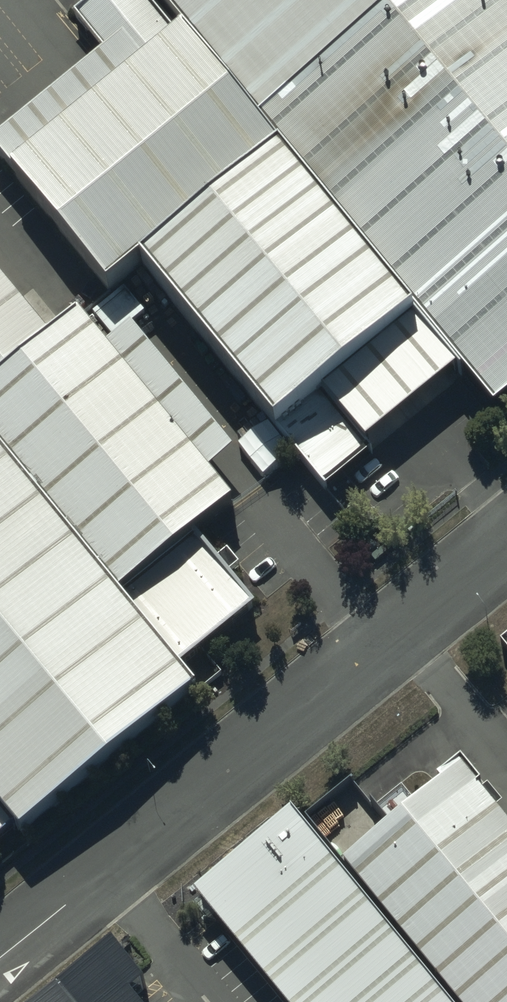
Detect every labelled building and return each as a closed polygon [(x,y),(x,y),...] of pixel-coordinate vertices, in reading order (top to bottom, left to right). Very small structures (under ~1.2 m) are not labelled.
[(243,110),(152,0),(106,0),(75,26),(108,64),(0,154),(0,156),(77,249),(93,236),(243,110)] [(243,110),(436,344),(464,377),(506,342),(506,0),(152,0),(243,110)] [(283,468),(436,344),(243,110),(93,236),(283,468)] [(158,648),(238,584),(181,513),(216,485),(49,281),(18,306),(0,285),(0,454),(158,648)] [(177,671),(158,648),(0,454),(0,800),(7,809),(177,671)] [(436,740),(323,828),(460,1001),(506,1001),(506,830),(436,740)] [(299,811),(200,892),(290,1001),(450,1001),(299,811)] [(107,953),(45,1001),(146,1001),(107,953)]
